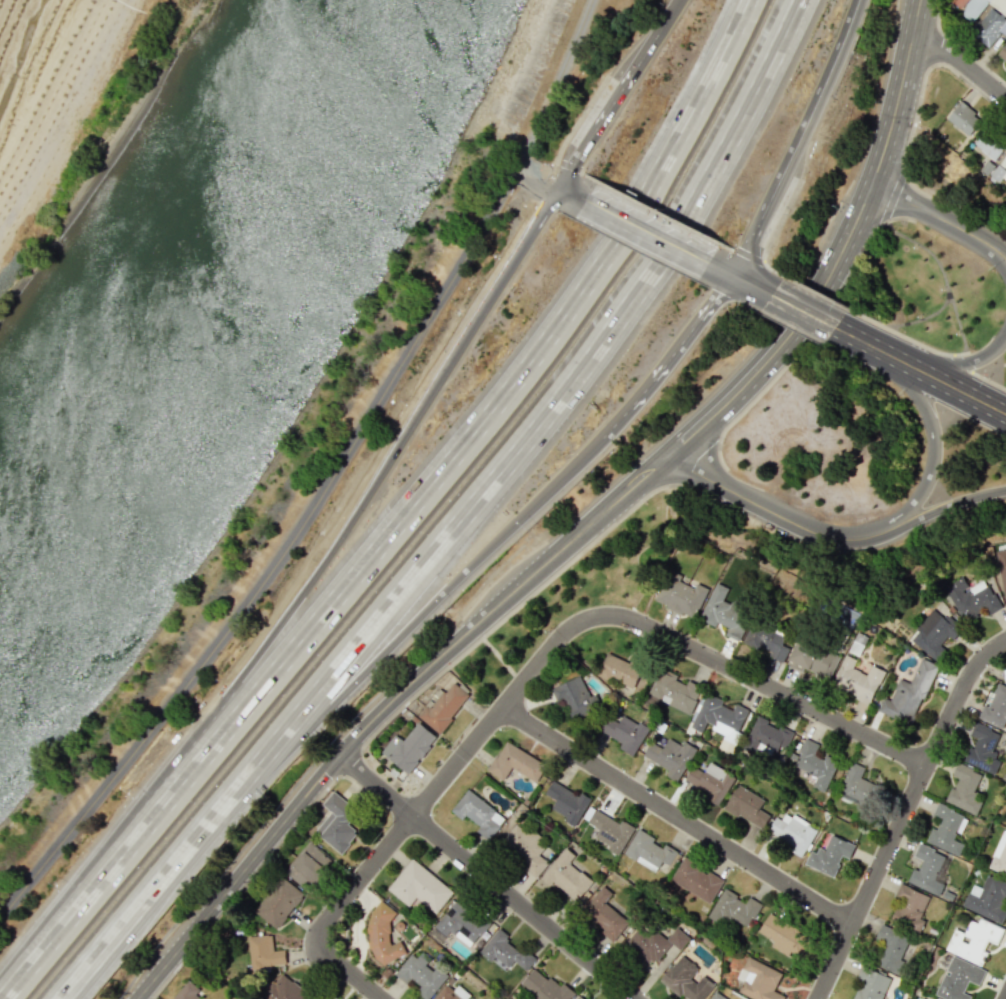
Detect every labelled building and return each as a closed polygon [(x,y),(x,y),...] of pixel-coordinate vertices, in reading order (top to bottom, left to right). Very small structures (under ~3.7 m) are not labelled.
[(966,0),(949,0),(960,9),(966,0)] [(1000,32),(1005,37),(1005,0),(969,0),(959,13),(972,22),(986,3),(990,6),(970,33),(988,47),(1000,32)] [(1005,62),(1005,43),(997,55),(1005,62)] [(968,136),(983,119),(961,101),(947,118),(968,136)] [(994,160),(1005,146),(1005,145),(986,129),(974,144),(994,160)] [(989,175),(997,181),(1005,168),(1005,153),(989,175)] [(995,551),(1004,605),(1005,605),(1005,549),(995,551)] [(655,604),(696,617),(706,587),(695,583),(694,586),(665,576),(655,604)] [(942,587),(964,623),(985,610),(988,615),(1001,608),(984,579),(968,589),(960,576),(942,587)] [(715,627),(716,623),(738,632),(748,607),(724,597),(728,588),(715,583),(699,620),(715,627)] [(909,640),(937,661),(945,650),(940,645),(947,636),(952,640),(959,631),(931,610),(909,640)] [(770,651),(768,657),(782,662),(788,647),(781,645),(785,636),(751,622),(744,640),(770,651)] [(838,656),(797,638),(786,664),(798,670),(799,667),(828,679),(838,656)] [(636,691),(649,663),(633,656),(630,663),(606,652),(597,673),(636,691)] [(871,703),(883,671),(870,665),(866,674),(852,669),(855,659),(843,654),(830,687),(871,703)] [(936,664),(920,658),(910,683),(898,679),(890,700),(883,697),(877,712),(913,726),(936,664)] [(690,713),(701,687),(687,681),(685,684),(675,680),(677,675),(660,668),(648,696),(690,713)] [(551,688),(556,702),(563,699),(572,719),(601,707),(596,693),(589,696),(580,676),(551,688)] [(451,716),(453,718),(441,733),(418,714),(427,704),(430,706),(444,689),(446,691),(454,680),(470,693),(451,716)] [(1002,728),(1005,720),(1005,687),(997,683),(987,707),(983,705),(977,718),(1002,728)] [(747,709),(734,703),(732,710),(721,705),(723,700),(704,692),(689,728),(701,733),(704,726),(736,738),(747,709)] [(632,756),(648,729),(623,714),(618,722),(607,715),(598,729),(621,743),(618,748),(632,756)] [(746,740),(783,754),(792,731),(778,726),(755,717),(746,740)] [(404,739),(395,733),(381,750),(387,754),(386,755),(391,759),(392,758),(406,769),(405,770),(409,773),(432,745),(430,744),(437,735),(419,721),(404,739)] [(994,774),(1001,758),(991,754),(999,732),(974,723),(969,736),(974,738),(964,762),(994,774)] [(668,770),(666,775),(678,781),(696,749),(684,741),(681,746),(668,738),(662,749),(650,742),(642,756),(668,770)] [(793,766),(806,772),(802,783),(825,792),(835,764),(813,756),(818,744),(804,738),(793,766)] [(510,768),(536,782),(547,764),(505,740),(487,771),(504,780),(510,768)] [(860,778),(864,767),(850,761),(836,797),(868,810),(878,786),(860,778)] [(705,799),(719,806),(734,775),(708,763),(704,772),(691,766),(684,781),(708,793),(705,799)] [(945,802),(975,815),(981,802),(971,798),(982,774),(957,763),(951,777),(955,779),(945,802)] [(575,825),(591,798),(579,792),(577,795),(552,781),(544,794),(555,800),(550,810),(575,825)] [(762,829),(769,815),(759,810),(764,800),(736,785),(723,809),(762,829)] [(479,826),(476,832),(489,841),(505,816),(466,790),(452,812),(463,820),(465,816),(479,826)] [(341,854),(358,832),(346,823),(356,810),(331,791),(321,805),(330,811),(313,833),(341,854)] [(926,842),(958,856),(963,844),(956,841),(966,816),(936,804),(932,816),(940,820),(936,830),(931,828),(926,842)] [(593,840),(621,853),(634,826),(621,820),(620,822),(594,810),(588,824),(598,829),(593,840)] [(803,855),(817,830),(786,812),(781,820),(776,817),(766,833),(803,855)] [(527,828),(524,831),(516,824),(497,845),(534,878),(549,862),(542,856),(550,848),(527,828)] [(661,861),(670,866),(678,850),(664,844),(662,848),(652,843),(655,837),(636,829),(624,856),(656,871),(661,861)] [(1005,876),(1005,831),(1003,830),(987,868),(1005,876)] [(855,845),(830,835),(824,850),(814,846),(806,865),(833,877),(842,856),(849,859),(855,845)] [(284,872),(310,893),(334,862),(308,842),(284,872)] [(907,882),(938,896),(944,884),(935,880),(945,855),(918,843),(913,856),(922,861),(918,870),(913,868),(907,882)] [(552,882),(577,902),(592,882),(568,863),(575,855),(564,847),(540,878),(550,886),(552,882)] [(670,881),(711,903),(723,880),(707,871),(707,870),(682,857),(670,881)] [(387,890),(408,906),(415,897),(436,913),(454,891),(411,858),(387,890)] [(1005,910),(1005,882),(986,875),(981,888),(971,884),(962,908),(1001,923),(1005,910)] [(253,911),(273,928),(302,895),(282,877),(253,911)] [(604,929),(600,933),(612,942),(629,920),(607,903),(614,894),(602,885),(581,912),(604,929)] [(929,896),(902,885),(888,920),(919,933),(924,920),(920,918),(929,896)] [(707,918),(725,927),(730,918),(748,927),(761,903),(748,897),(746,901),(723,889),(707,918)] [(449,931),(470,948),(487,925),(455,900),(434,927),(445,936),(449,931)] [(406,954),(400,941),(395,943),(384,921),(393,917),(386,902),(358,915),(383,965),(406,954)] [(774,941),(771,947),(799,961),(813,932),(769,911),(758,933),(774,941)] [(945,950),(978,964),(988,941),(997,944),(1004,928),(979,918),(977,923),(970,920),(964,933),(954,929),(945,950)] [(690,937),(675,927),(666,940),(640,922),(624,945),(654,966),(670,943),(681,950),(690,937)] [(490,962),(494,957),(508,968),(513,961),(526,971),(534,961),(506,939),(509,936),(498,928),(479,952),(490,962)] [(248,936),(250,967),(285,966),(284,950),(272,951),(271,935),(248,936)] [(437,966),(433,971),(425,965),(430,959),(421,953),(416,958),(410,953),(394,975),(406,984),(411,979),(420,986),(415,992),(425,998),(430,998),(448,974),(437,966)] [(684,998),(703,998),(715,984),(703,975),(696,983),(690,978),(698,969),(681,955),(660,980),(684,998)] [(784,996),(773,991),(782,972),(747,956),(737,979),(743,981),(738,992),(753,998),(783,998),(784,996)] [(944,998),(969,998),(971,996),(963,993),(968,981),(979,985),(985,970),(952,956),(945,972),(944,972),(935,995),(944,998)] [(891,977),(861,965),(855,979),(861,981),(853,998),(882,998),(891,977)] [(559,988),(534,968),(519,986),(535,998),(568,998),(574,992),(563,983),(559,988)] [(280,972),(260,997),(263,998),(313,998),(280,972)] [(195,995),(199,990),(187,980),(172,998),(200,998),(195,995)] [(470,995),(457,985),(453,990),(445,984),(434,998),(466,998),(470,995)] [(727,998),(714,991),(709,998),(727,998)]
